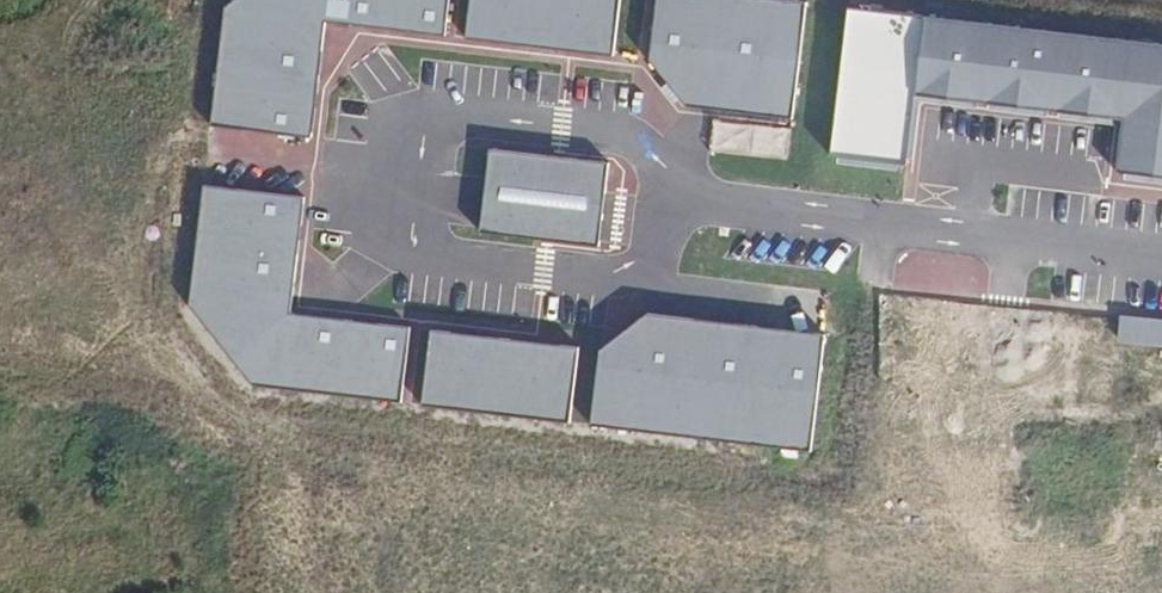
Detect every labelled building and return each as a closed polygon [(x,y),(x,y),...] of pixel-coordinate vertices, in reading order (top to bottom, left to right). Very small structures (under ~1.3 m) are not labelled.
[(325,22),(445,36),(449,0),(233,0),(224,6),(210,121),(313,134),(325,22)] [(467,35),(614,53),(620,0),(472,0),(467,35)] [(794,117),(808,2),(791,0),(657,0),(649,61),(685,103),(794,117)] [(831,150),(903,158),(911,93),(1118,116),(1112,169),(1161,174),(1161,42),(848,6),(831,150)] [(608,163),(489,150),(480,234),(599,246),(608,163)] [(189,303),(253,382),(403,403),(412,327),(291,313),(305,197),(204,186),(189,303)] [(592,424),(811,447),(824,335),(646,313),(599,349),(592,424)] [(1121,315),(1118,341),(1161,345),(1161,318),(1121,315)] [(423,404),(570,422),(579,347),(432,329),(423,404)] [(1036,493),(1037,509),(1084,507),(1084,491),(1036,493)]
